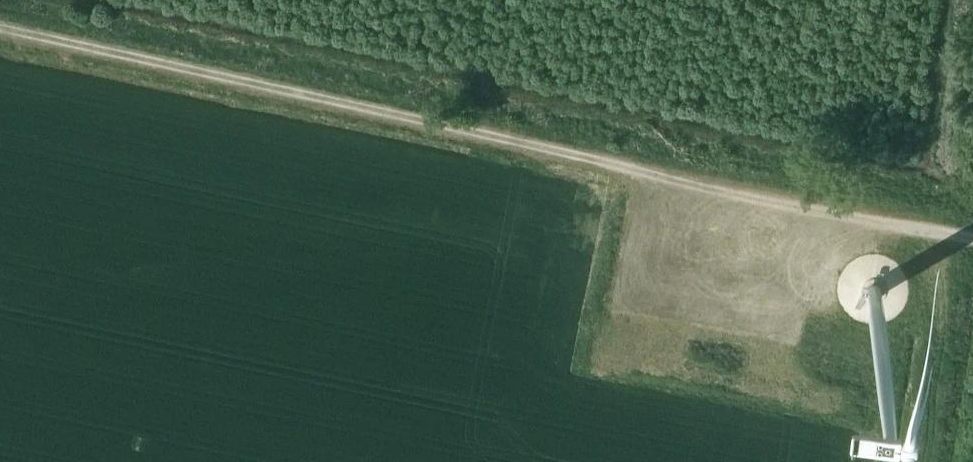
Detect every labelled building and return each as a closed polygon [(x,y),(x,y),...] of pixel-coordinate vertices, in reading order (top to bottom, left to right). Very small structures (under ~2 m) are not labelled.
[(838,283),(837,289),(838,295),(839,302),(842,307),(846,312),(850,317),(855,321),(861,323),(867,325),(874,325),(880,325),(886,323),(892,321),(897,317),(901,312),(905,307),(908,302),(909,295),(910,289),(909,283),(908,277),(905,271),(901,266),(897,261),(892,258),(886,255),(880,253),(874,253),(867,253),(861,255),(855,258),(850,261),(846,266),(842,271),(839,277),(838,283)]
